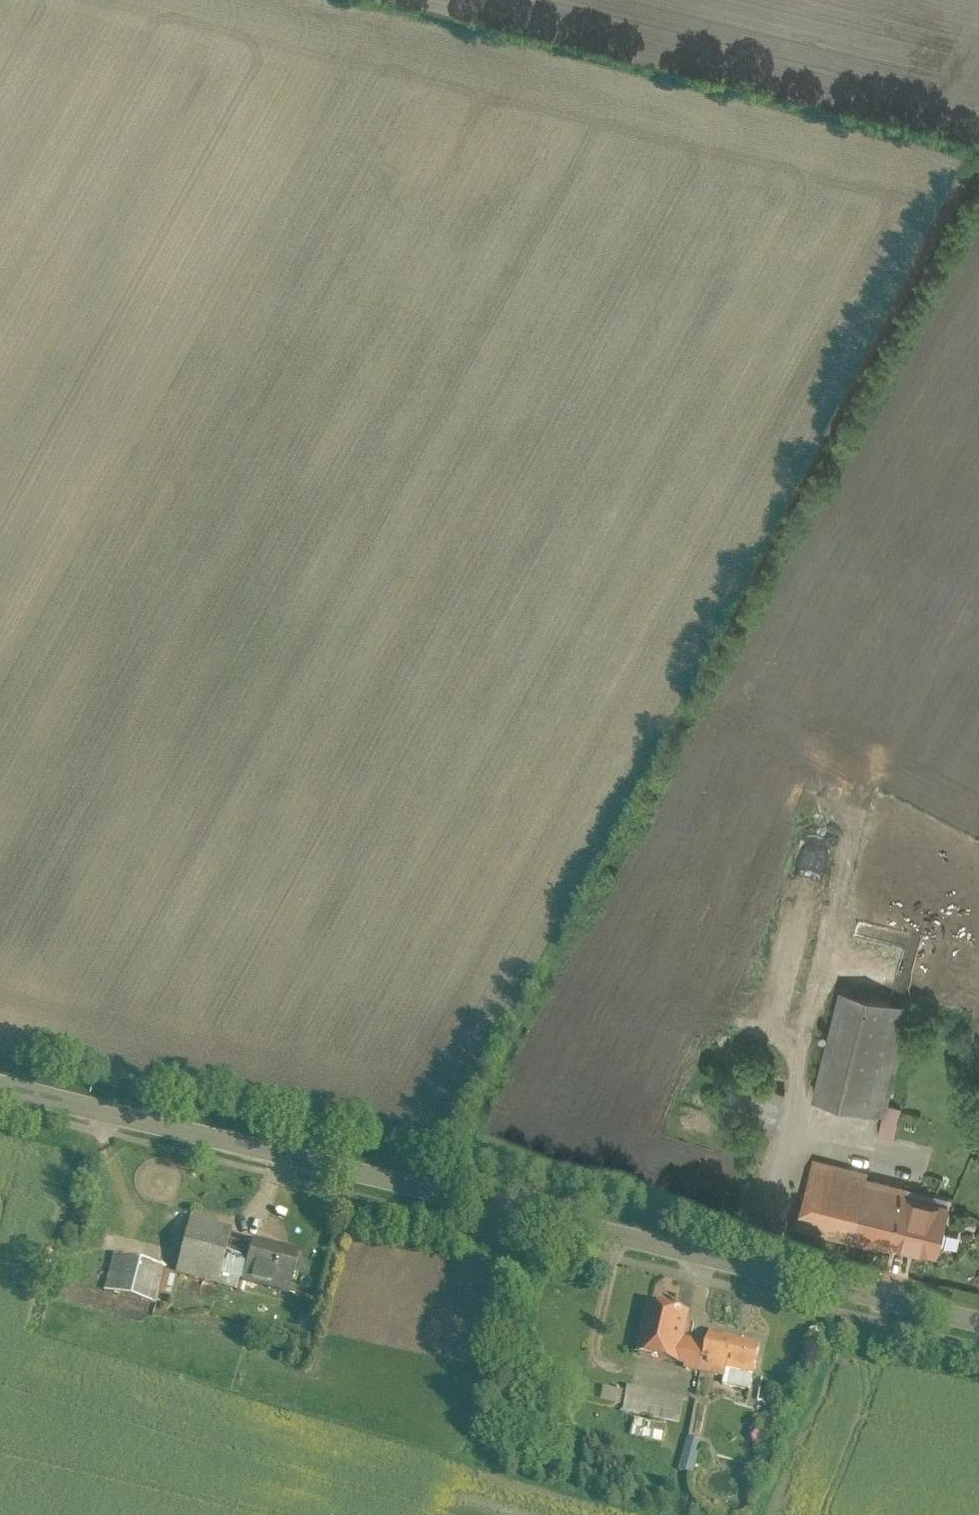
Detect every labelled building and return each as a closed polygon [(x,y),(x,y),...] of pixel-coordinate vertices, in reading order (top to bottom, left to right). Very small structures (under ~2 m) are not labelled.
[(904,1108),(890,1104),(914,1005),(843,989),(817,1097),(887,1114),(882,1134),(897,1138),(904,1108)] [(871,1170),(815,1157),(797,1234),(853,1247),(856,1236),(940,1256),(954,1197),(870,1177),(871,1170)] [(235,1231),(194,1221),(181,1274),(222,1284),(235,1231)] [(255,1244),(245,1282),(292,1294),(301,1256),(255,1244)] [(167,1268),(117,1256),(108,1293),(158,1305),(167,1268)] [(713,1335),(711,1346),(687,1340),(693,1315),(656,1306),(644,1358),(729,1378),(726,1386),(754,1392),(757,1376),(764,1347),(713,1335)] [(688,1400),(632,1388),(631,1393),(607,1388),(604,1402),(628,1407),(627,1412),(682,1424),(688,1400)] [(638,1457),(676,1465),(679,1446),(665,1443),(669,1425),(637,1419),(632,1442),(641,1444),(638,1457)] [(707,1442),(692,1438),(683,1472),(698,1476),(707,1442)]
